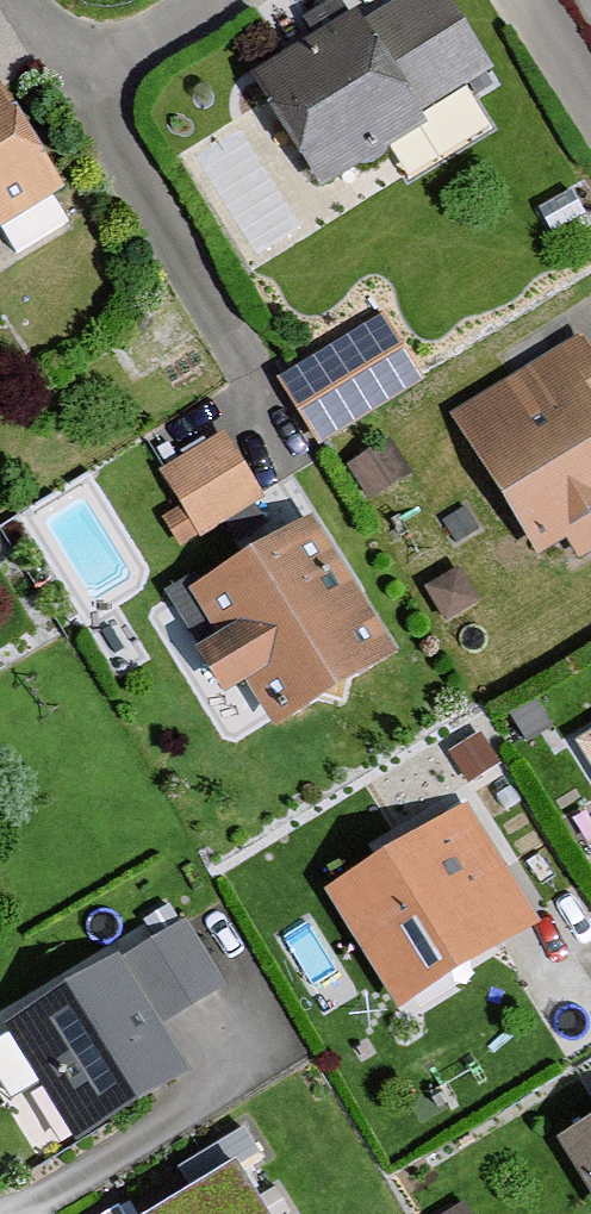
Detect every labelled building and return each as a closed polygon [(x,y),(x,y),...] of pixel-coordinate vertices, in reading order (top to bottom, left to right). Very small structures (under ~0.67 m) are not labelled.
[(235,74),(305,192),(491,82),(442,0),(398,0),(350,29),(340,12),(235,74)] [(54,192),(0,103),(0,224),(54,192)] [(374,315),(273,378),(317,447),(417,385),(374,315)] [(441,421),(530,557),(590,518),(590,360),(574,335),(441,421)] [(219,429),(149,471),(189,537),(259,495),(219,429)] [(382,441),(338,466),(360,503),(403,478),(382,441)] [(307,515),(183,589),(266,729),(390,655),(307,515)] [(464,799),(316,887),(386,1004),(534,917),(464,799)] [(177,918),(110,956),(147,1023),(215,985),(177,918)] [(0,1019),(0,1025),(67,1140),(179,1075),(147,1023),(110,956),(0,1019)] [(544,1136),(590,1211),(590,1107),(544,1136)] [(131,1213),(259,1213),(222,1157),(131,1213)]
